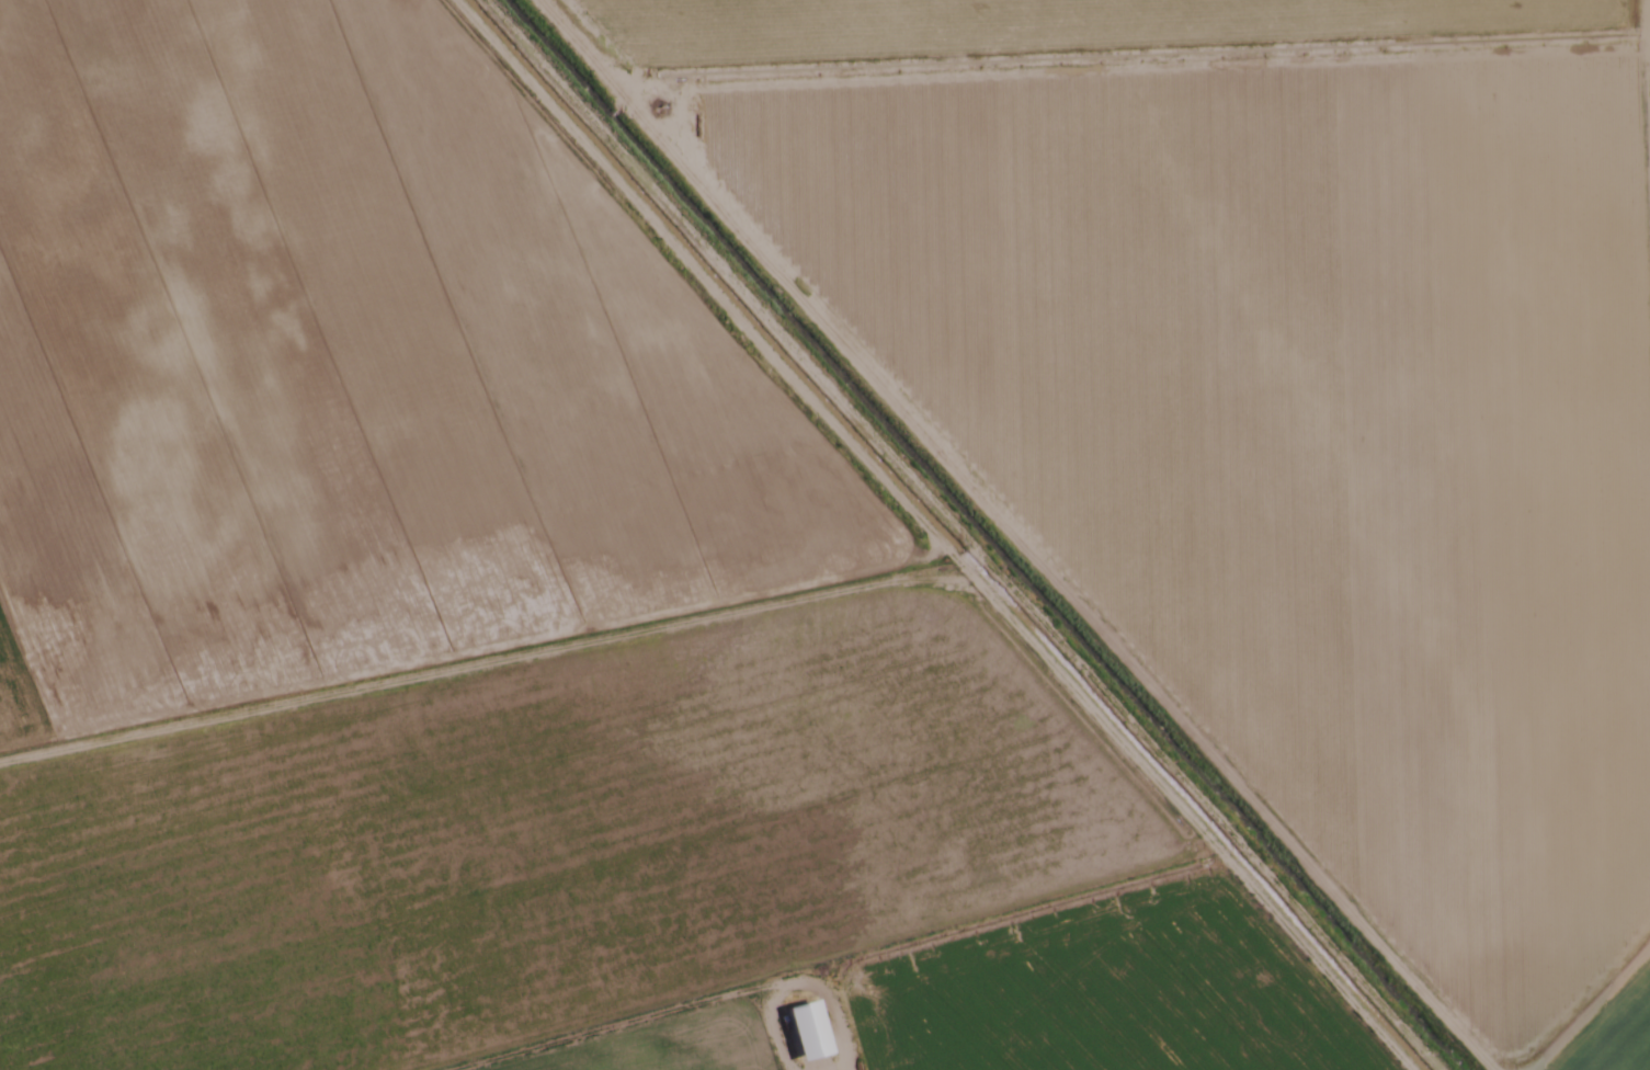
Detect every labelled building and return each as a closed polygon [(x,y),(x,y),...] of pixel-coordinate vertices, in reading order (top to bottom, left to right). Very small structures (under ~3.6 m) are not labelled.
[(795,1064),(827,1057),(815,1003),(783,1010),(795,1064)]
